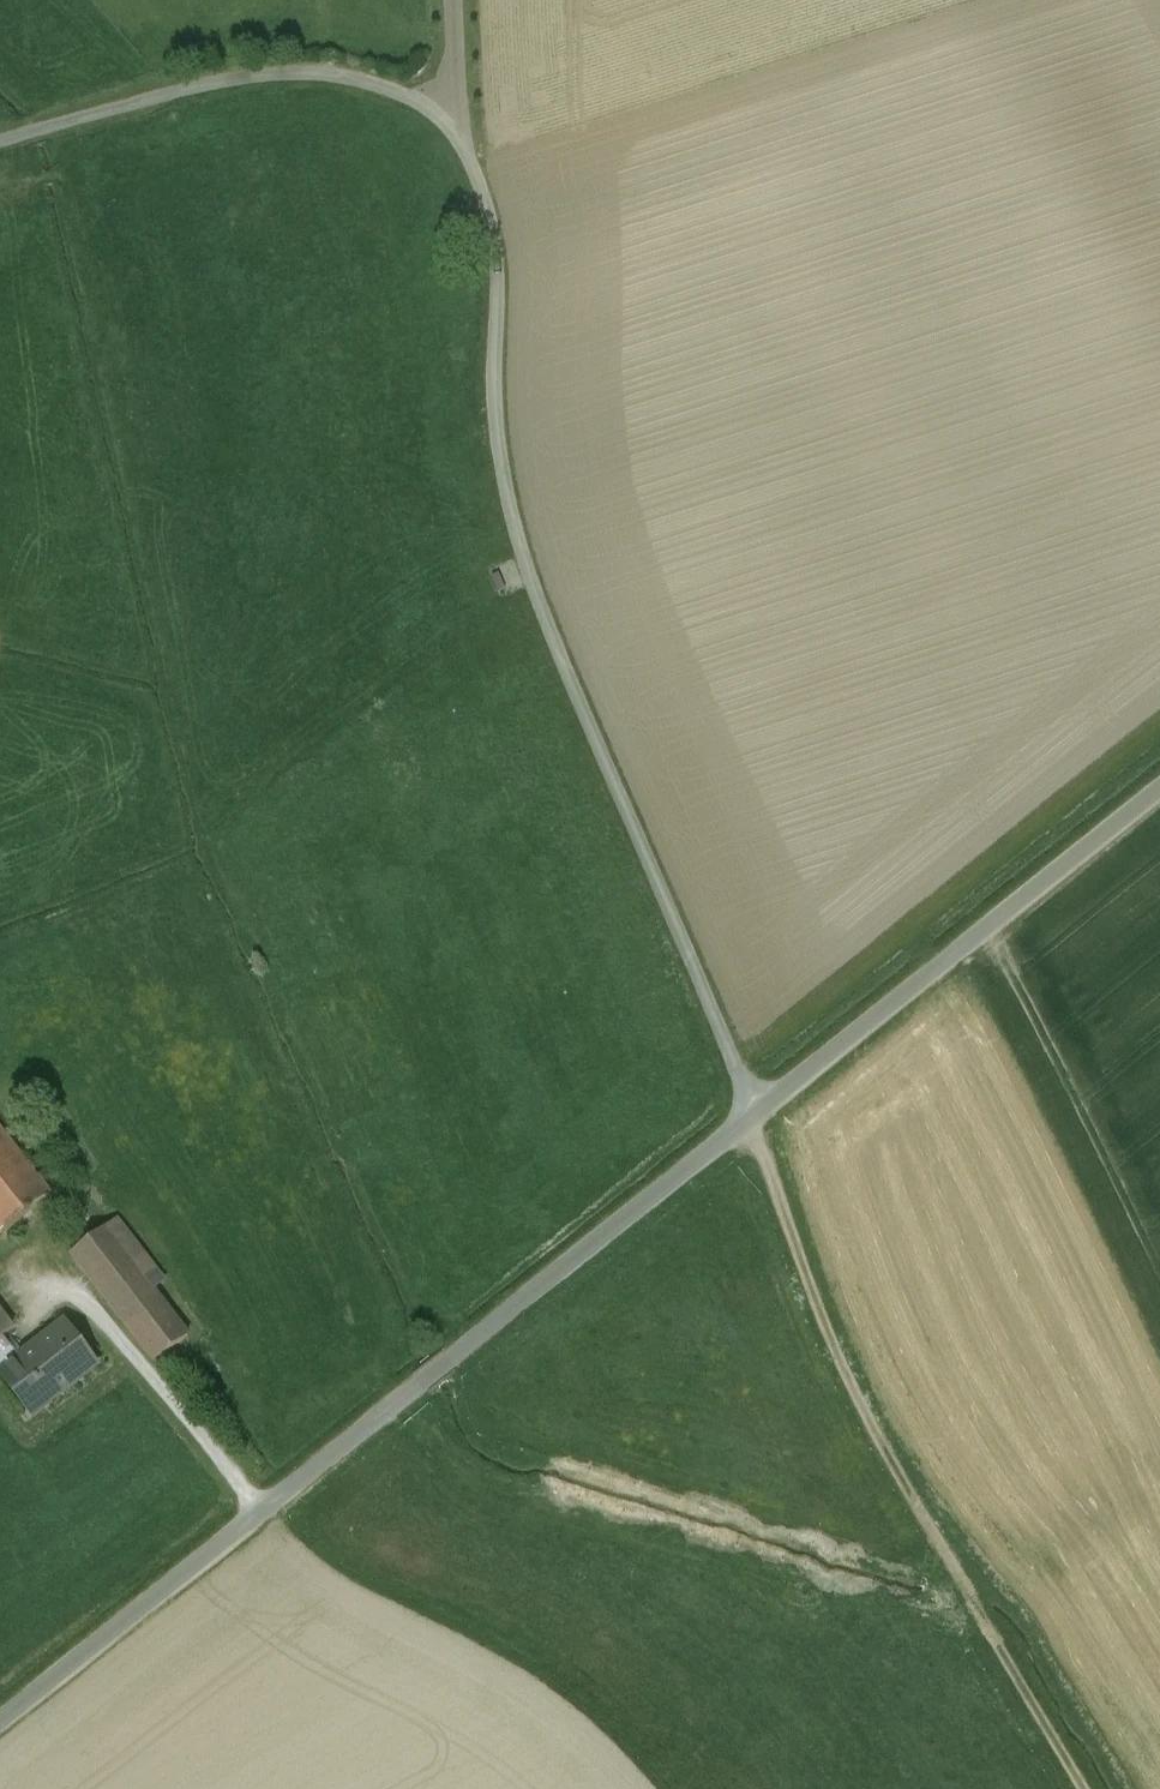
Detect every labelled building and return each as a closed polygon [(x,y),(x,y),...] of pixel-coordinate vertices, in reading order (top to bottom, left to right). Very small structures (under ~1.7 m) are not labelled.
[(499,575),(492,578),(499,594),(506,591),(499,575)] [(0,1131),(0,1232),(49,1195),(0,1131)] [(105,1228),(104,1227),(71,1252),(154,1360),(188,1335),(152,1289),(147,1293),(100,1232),(105,1228)] [(0,1311),(0,1340),(4,1337),(14,1329),(0,1311)] [(4,1337),(0,1340),(0,1373),(24,1404),(41,1390),(50,1402),(98,1364),(66,1322),(20,1357),(4,1337)]
